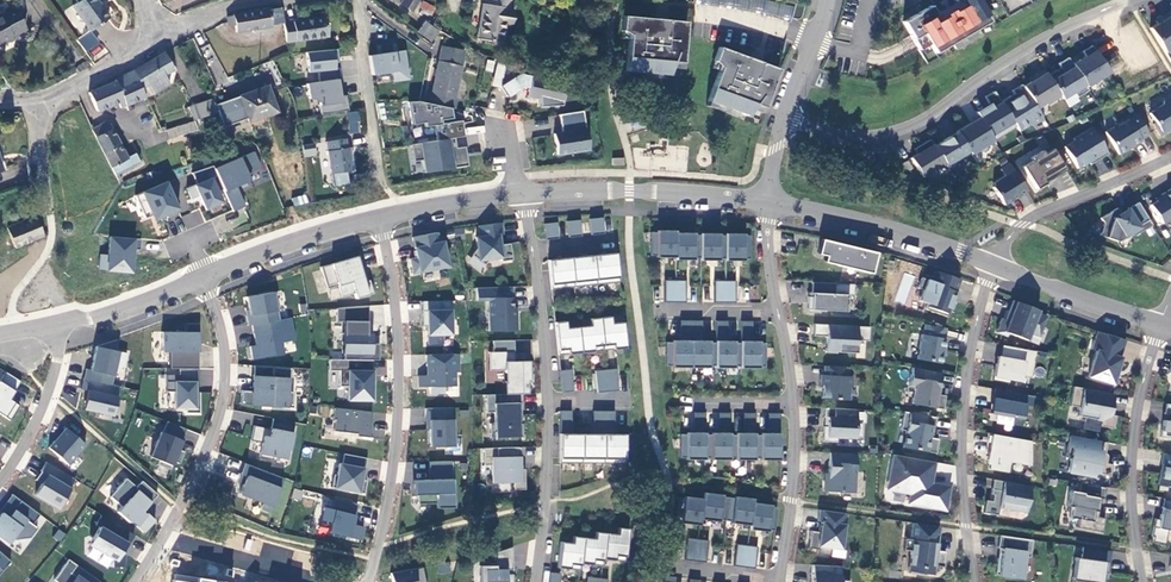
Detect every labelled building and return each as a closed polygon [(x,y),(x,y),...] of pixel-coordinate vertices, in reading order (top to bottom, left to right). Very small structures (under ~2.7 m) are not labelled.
[(108,18),(96,0),(80,0),(72,6),(90,31),(108,18)] [(400,4),(412,12),(419,0),(402,0),(400,4)] [(477,38),(504,43),(506,24),(508,10),(510,0),(486,0),(485,4),(483,4),(477,38)] [(929,64),(1038,0),(955,0),(956,2),(952,4),(953,6),(957,4),(963,0),(966,5),(954,12),(953,10),(945,15),(947,16),(934,24),(931,19),(944,12),(943,10),(936,13),(932,6),(904,22),(929,64)] [(952,4),(943,10),(944,12),(931,19),(934,24),(947,16),(945,15),(953,10),(954,12),(966,5),(963,0),(957,4),(953,6),(952,4)] [(434,9),(423,2),(420,6),(432,13),(434,9)] [(796,2),(795,7),(792,19),(796,20),(799,20),(801,19),(802,17),(806,4),(796,2)] [(15,7),(0,15),(0,44),(1,45),(14,38),(13,35),(26,28),(15,7)] [(272,25),(275,25),(283,23),(281,8),(269,9),(269,8),(234,14),(234,15),(227,17),(227,23),(228,26),(235,25),(237,33),(272,26),(272,25)] [(1158,20),(1159,23),(1152,27),(1167,52),(1170,49),(1170,12),(1158,20)] [(325,16),(286,22),(283,23),(286,42),(328,36),(325,16)] [(669,76),(672,69),(674,63),(683,64),(684,64),(687,23),(624,17),(622,32),(630,36),(630,40),(627,73),(659,75),(669,76)] [(431,41),(438,30),(430,25),(424,21),(418,32),(431,41)] [(622,39),(630,40),(630,36),(622,32),(622,39)] [(210,44),(202,47),(209,65),(217,62),(210,44)] [(1095,45),(1085,51),(1088,56),(1089,58),(1084,62),(1083,60),(1075,64),(1089,87),(1112,72),(1095,45)] [(430,93),(428,104),(450,109),(454,110),(456,99),(454,98),(464,51),(442,46),(432,94),(430,93)] [(338,77),(339,76),(338,66),(335,67),(334,61),(338,60),(337,48),(305,51),(307,70),(318,69),(319,79),(338,77)] [(720,48),(715,62),(721,69),(720,72),(709,102),(740,114),(748,117),(753,111),(756,105),(765,109),(766,109),(780,70),(720,48)] [(174,69),(164,53),(134,70),(142,88),(144,87),(149,84),(155,93),(171,84),(165,75),(174,69)] [(368,59),(371,78),(391,75),(393,85),(408,82),(404,53),(368,59)] [(1079,97),(1091,90),(1089,87),(1075,64),(1070,57),(1060,64),(1063,68),(1066,72),(1062,75),(1059,70),(1050,75),(1063,96),(1065,99),(1076,92),(1079,97)] [(488,59),(485,71),(493,72),(495,61),(488,59)] [(713,69),(720,72),(721,69),(715,62),(713,69)] [(500,87),(506,65),(498,63),(492,85),(500,87)] [(89,92),(97,111),(119,102),(121,108),(146,97),(142,88),(134,70),(115,80),(115,81),(89,92)] [(1049,105),(1063,96),(1050,75),(1047,70),(1038,76),(1039,78),(1025,87),(1039,108),(1048,103),(1049,105)] [(319,100),(321,113),(348,109),(345,94),(341,95),(338,77),(319,79),(305,81),(308,97),(313,96),(319,100)] [(527,100),(538,102),(539,110),(561,108),(565,86),(519,77),(500,89),(508,100),(522,90),(529,92),(527,100)] [(149,96),(155,93),(149,84),(144,87),(149,96)] [(1025,87),(1024,85),(1014,91),(1019,98),(1015,100),(1013,96),(1003,102),(1021,131),(1032,124),(1035,125),(1045,119),(1039,108),(1025,87)] [(239,96),(249,122),(277,112),(267,86),(239,96)] [(1166,100),(1165,104),(1152,112),(1158,122),(1156,123),(1163,135),(1170,130),(1170,97),(1166,100)] [(190,107),(194,120),(218,112),(213,99),(190,107)] [(450,109),(428,104),(419,102),(407,103),(411,127),(423,125),(424,129),(434,127),(437,144),(455,141),(464,139),(461,122),(441,126),(440,122),(452,120),(450,109)] [(738,118),(740,114),(709,102),(707,107),(738,118)] [(756,105),(753,111),(763,114),(765,109),(756,105)] [(348,133),(360,134),(360,112),(348,112),(348,133)] [(554,136),(558,157),(590,152),(583,113),(560,117),(563,135),(554,136)] [(1120,124),(1108,132),(1122,154),(1130,149),(1129,148),(1134,145),(1135,146),(1144,140),(1143,139),(1152,134),(1139,114),(1121,125),(1120,124)] [(959,132),(959,133),(972,154),(973,155),(978,152),(987,152),(991,144),(996,141),(980,116),(972,122),(972,123),(959,132)] [(533,119),(534,130),(560,129),(560,118),(533,119)] [(194,121),(165,130),(169,139),(197,130),(194,121)] [(106,123),(92,130),(116,175),(140,163),(135,153),(127,157),(110,125),(106,123)] [(1080,168),(1091,162),(1100,156),(1102,159),(1111,153),(1095,127),(1076,139),(1077,140),(1067,147),(1080,168)] [(959,133),(936,147),(947,164),(949,168),(972,154),(959,133)] [(1044,135),(1034,138),(1037,147),(1047,144),(1044,135)] [(331,174),(352,171),(350,162),(352,161),(350,148),(347,148),(346,139),(327,142),(331,174)] [(925,178),(947,164),(936,147),(932,140),(916,150),(919,155),(913,159),(925,178)] [(454,152),(456,152),(456,151),(455,141),(437,144),(411,148),(414,165),(423,163),(425,176),(468,169),(466,155),(455,157),(454,152)] [(302,145),(303,154),(315,152),(314,143),(302,145)] [(1035,161),(1025,167),(1039,189),(1069,170),(1055,148),(1047,153),(1045,151),(1034,158),(1035,161)] [(254,150),(213,167),(217,177),(230,209),(243,204),(236,185),(249,180),(247,173),(260,167),(254,150)] [(1102,159),(1100,156),(1091,162),(1093,165),(1102,159)] [(1008,177),(996,184),(995,188),(1006,205),(1019,197),(1017,194),(1020,192),(1022,196),(1029,191),(1012,164),(1003,170),(1008,177)] [(212,179),(217,177),(213,167),(192,174),(197,185),(187,189),(191,200),(199,197),(205,211),(222,203),(212,179)] [(151,213),(153,219),(179,208),(166,179),(141,190),(142,192),(135,194),(144,216),(151,213)] [(26,188),(5,195),(8,203),(29,195),(26,188)] [(1160,201),(1154,204),(1166,223),(1170,220),(1170,190),(1164,194),(1166,197),(1160,201)] [(306,202),(305,195),(292,198),(294,205),(306,202)] [(1155,224),(1141,202),(1123,213),(1120,208),(1104,218),(1107,223),(1103,235),(1120,241),(1131,234),(1137,236),(1155,224)] [(200,209),(182,215),(186,229),(205,222),(200,209)] [(23,244),(44,235),(36,215),(7,228),(10,234),(16,247),(23,244)] [(604,220),(591,221),(593,238),(605,236),(604,220)] [(581,222),(568,224),(570,240),(583,239),(581,222)] [(558,225),(545,226),(547,243),(560,241),(558,225)] [(513,263),(511,247),(501,248),(499,238),(503,238),(502,226),(479,229),(480,240),(477,241),(478,251),(473,258),(486,268),(490,262),(502,260),(502,264),(513,263)] [(658,260),(677,260),(677,235),(677,233),(659,233),(659,234),(652,234),(652,258),(658,258),(658,260)] [(439,244),(437,235),(413,239),(417,260),(411,261),(413,276),(448,269),(443,244),(439,244)] [(677,235),(677,260),(677,262),(696,262),(696,260),(702,260),(702,237),(696,237),(696,235),(677,235)] [(721,261),(727,261),(727,237),(721,237),(721,235),(702,235),(702,237),(702,260),(702,263),(721,263),(721,261)] [(727,237),(727,261),(727,263),(746,263),(746,261),(752,261),(752,237),(746,237),(746,236),(727,235),(727,237)] [(99,253),(98,269),(133,272),(135,249),(140,249),(141,239),(109,236),(107,254),(99,253)] [(824,241),(820,256),(828,257),(835,259),(834,265),(840,267),(842,261),(860,266),(859,271),(874,275),(878,254),(824,241)] [(595,258),(598,287),(620,285),(617,255),(595,258)] [(364,270),(360,257),(320,269),(327,291),(338,287),(341,299),(354,295),(356,300),(373,295),(369,282),(364,283),(361,271),(364,270)] [(576,290),(598,287),(595,258),(573,260),(576,290)] [(553,292),(576,290),(573,260),(549,263),(553,292)] [(842,261),(840,267),(859,271),(860,266),(842,261)] [(963,280),(938,272),(934,282),(924,279),(921,289),(926,291),(922,302),(930,305),(928,310),(950,318),(952,312),(955,313),(959,303),(955,302),(952,301),(954,296),(957,297),(963,280)] [(666,304),(677,304),(677,282),(666,282),(666,304)] [(677,282),(677,304),(688,304),(688,282),(677,282)] [(727,305),(727,282),(716,282),(716,304),(727,305)] [(727,282),(727,305),(738,305),(738,282),(727,282)] [(789,282),(789,302),(806,302),(807,283),(789,282)] [(856,286),(814,284),(814,299),(810,299),(809,314),(822,315),(822,312),(834,312),(849,313),(849,310),(850,297),(856,297),(856,286)] [(513,290),(489,291),(490,335),(519,334),(518,314),(514,314),(513,290)] [(246,315),(248,325),(251,324),(278,319),(273,291),(246,296),(249,314),(246,315)] [(1042,311),(1033,308),(1016,301),(1012,312),(1015,313),(1012,322),(1005,319),(1000,333),(1010,337),(1012,334),(1031,341),(1033,334),(1042,337),(1050,317),(1041,314),(1042,311)] [(450,303),(422,303),(423,328),(424,328),(427,328),(428,332),(428,346),(443,345),(442,336),(451,336),(450,303)] [(421,318),(420,304),(410,304),(411,319),(421,318)] [(369,308),(337,310),(337,323),(344,323),(344,335),(343,335),(342,355),(344,355),(344,361),(372,362),(379,362),(379,346),(372,345),(372,335),(367,335),(367,324),(368,324),(369,308)] [(249,346),(251,359),(283,353),(281,342),(295,340),(291,318),(278,319),(251,324),(255,344),(249,346)] [(613,319),(602,320),(606,353),(628,351),(625,325),(613,326),(613,319)] [(606,353),(602,320),(591,321),(592,328),(580,330),(583,356),(606,353)] [(668,345),(668,368),(674,368),(674,370),(693,370),(693,323),(682,323),(682,343),(674,343),(674,345),(668,345)] [(712,368),(718,368),(718,345),(712,345),(712,343),(704,343),(704,323),(693,323),(693,370),(712,370),(712,368)] [(728,323),(718,323),(718,345),(718,368),(718,370),(736,370),(736,368),(743,368),(743,345),(736,345),(736,343),(728,343),(728,323)] [(753,323),(743,323),(743,345),(743,368),(743,370),(761,370),(761,369),(768,369),(768,345),(761,345),(761,343),(753,343),(753,323)] [(560,358),(583,356),(580,330),(568,331),(568,324),(556,325),(560,358)] [(180,370),(196,370),(196,351),(198,351),(199,334),(200,334),(200,325),(187,325),(187,333),(162,333),(162,353),(170,353),(170,368),(170,370),(180,370)] [(871,328),(817,326),(816,338),(829,338),(828,353),(859,355),(859,342),(871,343),(871,328)] [(924,336),(920,361),(943,365),(946,351),(947,351),(949,340),(946,340),(948,329),(927,326),(925,336),(924,336)] [(1129,340),(1101,331),(1095,350),(1100,351),(1092,377),(1116,384),(1119,376),(1121,369),(1123,369),(1126,359),(1123,358),(1129,340)] [(529,397),(528,384),(531,384),(530,364),(518,365),(516,365),(516,357),(515,344),(494,344),(495,355),(490,356),(491,374),(506,374),(507,398),(522,397),(529,397)] [(83,380),(112,386),(119,351),(95,346),(90,369),(86,368),(83,380)] [(1006,346),(1004,358),(1002,365),(1000,365),(997,380),(1011,383),(1012,380),(1024,382),(1025,376),(1034,377),(1038,352),(1006,346)] [(417,375),(418,387),(456,386),(455,372),(459,372),(459,354),(426,355),(426,375),(417,375)] [(339,388),(347,388),(347,402),(374,402),(374,383),(372,383),(372,362),(344,361),(329,361),(329,368),(339,368),(339,372),(339,388)] [(241,390),(240,404),(291,407),(292,392),(287,391),(287,378),(290,378),(291,368),(253,365),(253,375),(250,375),(249,391),(241,390)] [(852,390),(855,388),(855,378),(851,378),(851,369),(827,368),(826,377),(823,377),(823,387),(826,387),(825,401),(852,402),(852,390)] [(948,397),(943,396),(940,396),(941,387),(944,374),(915,369),(912,388),(917,389),(915,405),(946,411),(948,397)] [(174,390),(174,409),(187,409),(187,412),(199,412),(198,392),(196,392),(196,381),(198,381),(198,370),(196,370),(180,370),(180,374),(166,374),(166,390),(174,390)] [(608,372),(610,394),(621,393),(618,371),(608,372)] [(562,373),(564,395),(575,394),(573,372),(562,373)] [(600,395),(610,394),(608,372),(597,373),(600,395)] [(0,382),(0,418),(2,415),(11,421),(20,404),(12,399),(22,381),(6,373),(0,382)] [(88,411),(112,417),(119,388),(112,386),(83,380),(81,390),(88,391),(83,410),(88,411)] [(1114,415),(1115,410),(1117,394),(1078,387),(1074,407),(1083,408),(1082,417),(1105,421),(1104,427),(1117,429),(1119,416),(1114,415)] [(1036,397),(998,390),(997,397),(1001,397),(998,415),(1026,420),(1029,406),(1035,407),(1036,397)] [(522,397),(507,398),(500,398),(500,402),(488,402),(488,416),(496,416),(496,427),(492,427),(492,441),(524,441),(524,427),(520,427),(520,418),(523,418),(522,397)] [(369,439),(372,414),(334,409),(333,421),(335,421),(334,432),(357,435),(357,438),(369,439)] [(453,410),(426,410),(426,423),(430,423),(430,431),(430,448),(454,448),(453,410)] [(860,411),(828,410),(826,444),(840,444),(840,439),(864,440),(865,426),(859,425),(860,411)] [(942,440),(936,439),(933,439),(935,428),(938,428),(939,419),(907,413),(904,432),(909,433),(906,449),(939,455),(942,440)] [(708,437),(708,415),(697,415),(697,435),(689,435),(689,437),(683,437),(683,460),(689,460),(689,462),(708,462),(708,460),(708,437)] [(733,437),(733,415),(722,415),(722,435),(714,435),(714,437),(708,437),(708,460),(714,460),(714,462),(732,462),(732,460),(733,437)] [(757,437),(757,415),(747,415),(747,435),(739,435),(739,437),(733,437),(732,460),(739,460),(739,462),(757,462),(757,461),(757,437)] [(757,437),(757,461),(763,461),(763,462),(782,462),(782,415),(772,415),(771,435),(763,435),(763,437),(757,437)] [(562,469),(585,469),(585,439),(570,439),(570,433),(574,433),(574,416),(562,416),(562,469)] [(606,469),(606,416),(596,416),(596,433),(600,433),(600,439),(585,439),(585,469),(606,469)] [(617,416),(606,416),(606,469),(628,469),(628,439),(613,439),(613,433),(617,433),(617,416)] [(294,423),(273,419),(271,430),(270,433),(265,432),(265,429),(254,427),(251,442),(262,444),(259,458),(272,461),(273,457),(286,460),(287,450),(289,450),(294,423)] [(186,430),(167,422),(151,458),(158,461),(157,465),(170,471),(173,462),(179,465),(184,453),(178,450),(186,430)] [(48,447),(68,465),(85,445),(66,428),(48,447)] [(995,460),(994,466),(993,470),(1011,474),(1013,463),(1034,467),(1034,442),(996,436),(992,459),(995,460)] [(1083,471),(1083,474),(1097,477),(1097,473),(1114,476),(1116,465),(1107,463),(1110,443),(1074,437),(1070,458),(1074,459),(1072,469),(1083,471)] [(522,467),(522,466),(522,451),(486,452),(486,469),(493,469),(494,487),(516,486),(516,493),(527,493),(527,473),(521,473),(521,467),(522,467)] [(367,459),(344,454),(342,466),(339,465),(337,477),(334,476),(331,489),(364,495),(366,482),(363,482),(361,481),(362,473),(363,470),(365,471),(367,459)] [(857,495),(859,456),(832,455),(831,476),(829,476),(828,493),(857,495)] [(953,488),(934,485),(929,484),(930,474),(936,475),(938,464),(897,457),(892,481),(898,482),(896,492),(913,495),(911,505),(934,509),(935,504),(949,506),(953,488)] [(75,480),(46,463),(40,472),(47,476),(35,496),(52,506),(64,503),(71,490),(69,489),(75,480)] [(283,478),(244,463),(237,482),(242,484),(238,495),(262,504),(260,510),(269,513),(283,478)] [(452,463),(429,464),(429,482),(413,482),(413,497),(417,497),(418,506),(436,505),(436,510),(453,510),(452,463)] [(1170,465),(1169,472),(1165,471),(1163,485),(1170,486),(1170,465)] [(126,479),(111,497),(122,507),(117,512),(129,523),(131,521),(144,533),(155,521),(144,511),(157,495),(142,481),(136,488),(126,479)] [(999,503),(996,503),(990,502),(988,515),(1002,517),(1003,509),(1030,514),(1034,488),(998,481),(995,496),(998,496),(1000,497),(999,503)] [(1107,533),(1109,519),(1102,518),(1097,517),(1098,512),(1100,512),(1101,512),(1103,499),(1107,500),(1109,489),(1084,484),(1083,493),(1074,491),(1071,507),(1075,508),(1074,518),(1083,520),(1082,528),(1107,533)] [(12,495),(0,511),(0,513),(7,519),(20,501),(12,495)] [(728,523),(731,500),(725,499),(725,497),(707,495),(706,501),(703,522),(722,524),(722,522),(728,523)] [(734,525),(753,528),(755,505),(756,501),(737,498),(737,500),(731,500),(728,523),(734,524),(734,525)] [(703,522),(706,501),(687,499),(687,501),(681,500),(678,523),(684,524),(684,526),(703,528),(703,522)] [(1168,499),(1166,509),(1169,509),(1168,516),(1165,515),(1164,520),(1160,519),(1156,537),(1158,537),(1157,543),(1170,545),(1170,538),(1170,500),(1168,499)] [(352,526),(357,506),(335,500),(332,511),(324,509),(321,522),(331,524),(329,534),(360,542),(364,529),(352,526)] [(7,519),(0,513),(0,538),(9,544),(13,539),(15,541),(30,538),(37,529),(32,525),(39,516),(20,501),(7,519)] [(755,505),(753,528),(752,532),(771,534),(771,532),(777,533),(780,509),(774,509),(774,507),(755,505)] [(845,552),(850,516),(823,512),(821,524),(825,524),(823,534),(814,533),(812,551),(821,552),(820,556),(834,558),(835,550),(845,552)] [(134,535),(101,516),(96,525),(100,527),(89,546),(113,560),(113,567),(124,567),(124,554),(134,535)] [(950,553),(940,552),(936,551),(937,545),(941,546),(943,529),(916,525),(914,541),(909,541),(907,552),(914,553),(912,573),(913,573),(913,575),(929,577),(929,576),(937,577),(938,568),(947,569),(950,553)] [(52,537),(60,542),(66,534),(58,529),(52,537)] [(609,537),(606,563),(628,565),(632,532),(622,531),(621,538),(609,537)] [(587,541),(584,567),(606,570),(606,563),(609,537),(599,536),(598,543),(587,541)] [(1002,550),(1003,550),(1006,551),(1005,560),(1002,560),(1000,576),(1027,580),(1030,558),(1034,559),(1037,541),(1004,537),(1002,550)] [(584,567),(587,541),(576,540),(575,547),(564,546),(561,572),(583,574),(584,567)] [(688,562),(698,563),(701,541),(690,540),(688,562)] [(712,542),(701,541),(698,563),(709,564),(712,542)] [(748,569),(750,547),(740,546),(737,568),(748,569)] [(761,548),(750,547),(748,569),(758,570),(761,548)] [(1108,574),(1112,574),(1115,552),(1087,548),(1085,559),(1080,559),(1077,581),(1082,581),(1105,581),(1106,573),(1108,574)] [(514,574),(513,552),(497,557),(497,569),(482,570),(482,581),(515,581),(515,578),(508,579),(508,574),(514,574)] [(10,562),(0,553),(0,573),(10,562)] [(68,560),(54,581),(55,581),(99,581),(68,560)] [(438,574),(450,572),(449,562),(437,563),(438,574)] [(814,568),(814,577),(816,577),(816,581),(845,581),(845,569),(814,568)] [(391,575),(392,581),(425,581),(423,570),(391,575)]
